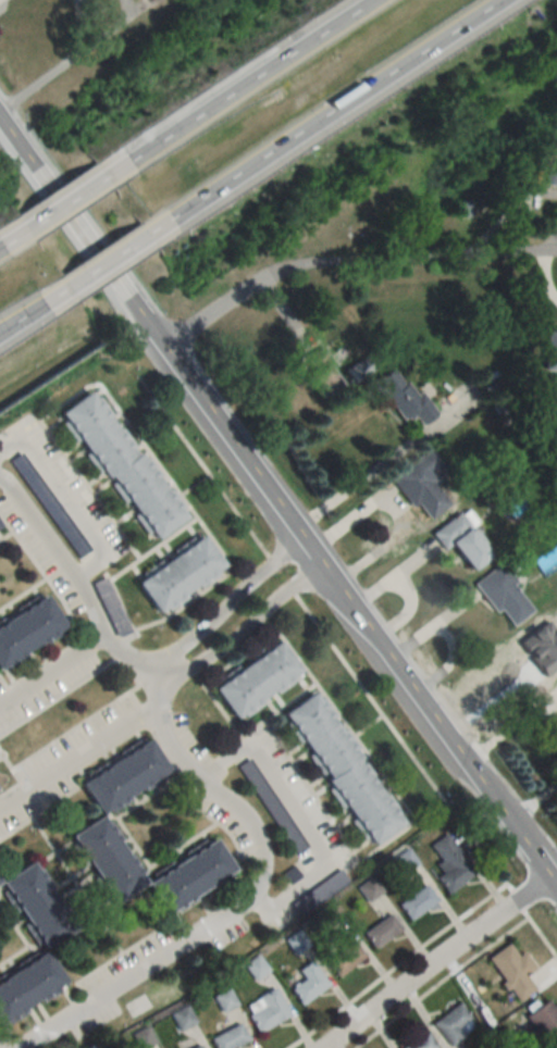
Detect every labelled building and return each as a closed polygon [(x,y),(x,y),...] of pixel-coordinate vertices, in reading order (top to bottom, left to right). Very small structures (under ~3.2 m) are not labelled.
[(547,161),(544,184),(556,186),(556,162),(547,161)] [(466,216),(466,203),(457,203),(457,216),(466,216)] [(542,370),(556,371),(556,331),(545,330),(542,370)] [(369,374),(363,360),(346,368),(352,381),(369,374)] [(303,377),(321,401),(340,386),(322,362),(303,377)] [(375,380),(401,423),(414,416),(419,425),(436,415),(421,390),(412,396),(395,368),(375,380)] [(181,518),(91,389),(58,412),(148,541),(181,518)] [(388,475),(412,511),(420,505),(429,518),(450,504),(428,472),(438,465),(427,449),(388,475)] [(442,550),(450,545),(466,571),(487,558),(459,513),(430,531),(442,550)] [(133,580),(156,614),(223,570),(200,536),(133,580)] [(498,564),(474,583),(508,628),(532,609),(498,564)] [(2,666),(3,667),(64,631),(44,596),(0,621),(0,668),(2,666)] [(210,686),(232,720),(300,676),(278,642),(210,686)] [(398,825),(313,691),(280,713),(365,847),(398,825)] [(167,774),(147,739),(77,780),(98,815),(167,774)] [(292,855),(304,848),(270,790),(259,796),(292,855)] [(68,834),(108,904),(142,885),(101,814),(68,834)] [(473,874),(445,833),(427,845),(445,871),(436,877),(447,892),(473,874)] [(211,839),(144,881),(166,916),(233,874),(211,839)] [(72,931),(30,861),(0,879),(0,885),(39,950),(72,931)] [(280,874),(286,884),(298,877),(291,867),(280,874)] [(347,882),(338,869),(290,903),(298,916),(347,882)] [(397,905),(409,920),(436,900),(424,884),(397,905)] [(363,933),(374,948),(399,928),(388,913),(363,933)] [(285,940),(295,954),(308,944),(298,931),(285,940)] [(337,976),(363,957),(346,933),(332,943),(338,952),(326,961),(337,976)] [(523,952),(516,957),(507,944),(487,958),(516,1003),(535,991),(525,975),(534,969),(523,952)] [(63,988),(44,953),(0,978),(0,1023),(63,988)] [(297,971),(303,978),(290,989),(302,1004),(327,984),(309,961),(297,971)] [(243,1007),(259,1032),(289,1013),(273,988),(243,1007)] [(213,997),(221,1012),(236,1004),(228,989),(213,997)] [(525,1016),(547,1047),(556,1040),(556,1007),(550,998),(525,1016)] [(464,1036),(458,1029),(470,1018),(456,1002),(432,1024),(451,1046),(464,1036)] [(215,1047),(231,1047),(247,1040),(239,1023),(210,1037),(215,1047)] [(426,1034),(403,1047),(434,1047),(426,1034)]
